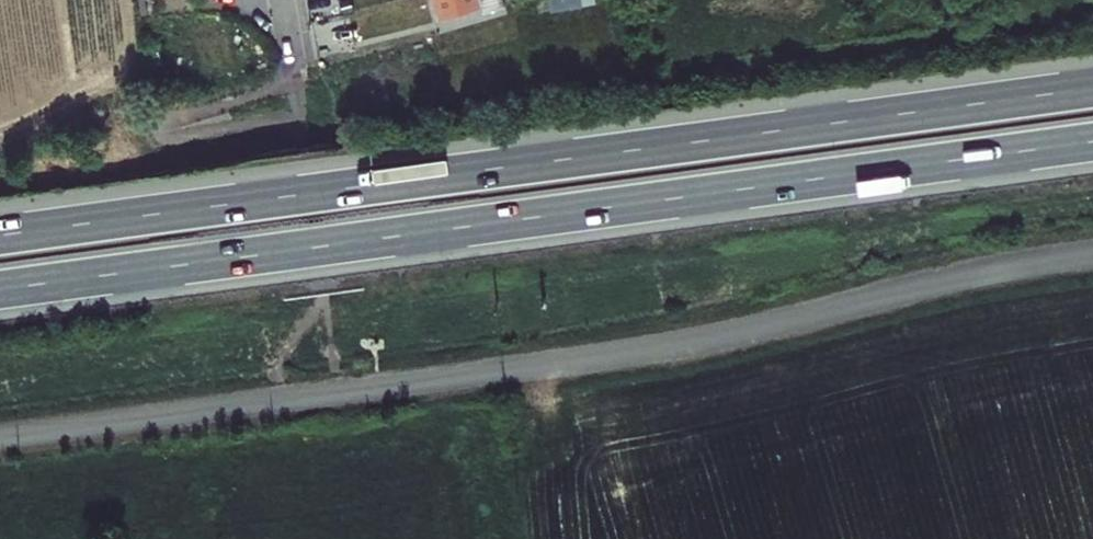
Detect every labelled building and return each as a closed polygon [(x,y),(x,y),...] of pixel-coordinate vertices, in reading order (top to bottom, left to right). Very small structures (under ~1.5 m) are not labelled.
[(478,0),(424,0),(427,13),(473,1),(478,0)] [(495,4),(494,0),(478,0),(473,1),(475,11),(495,4)]
